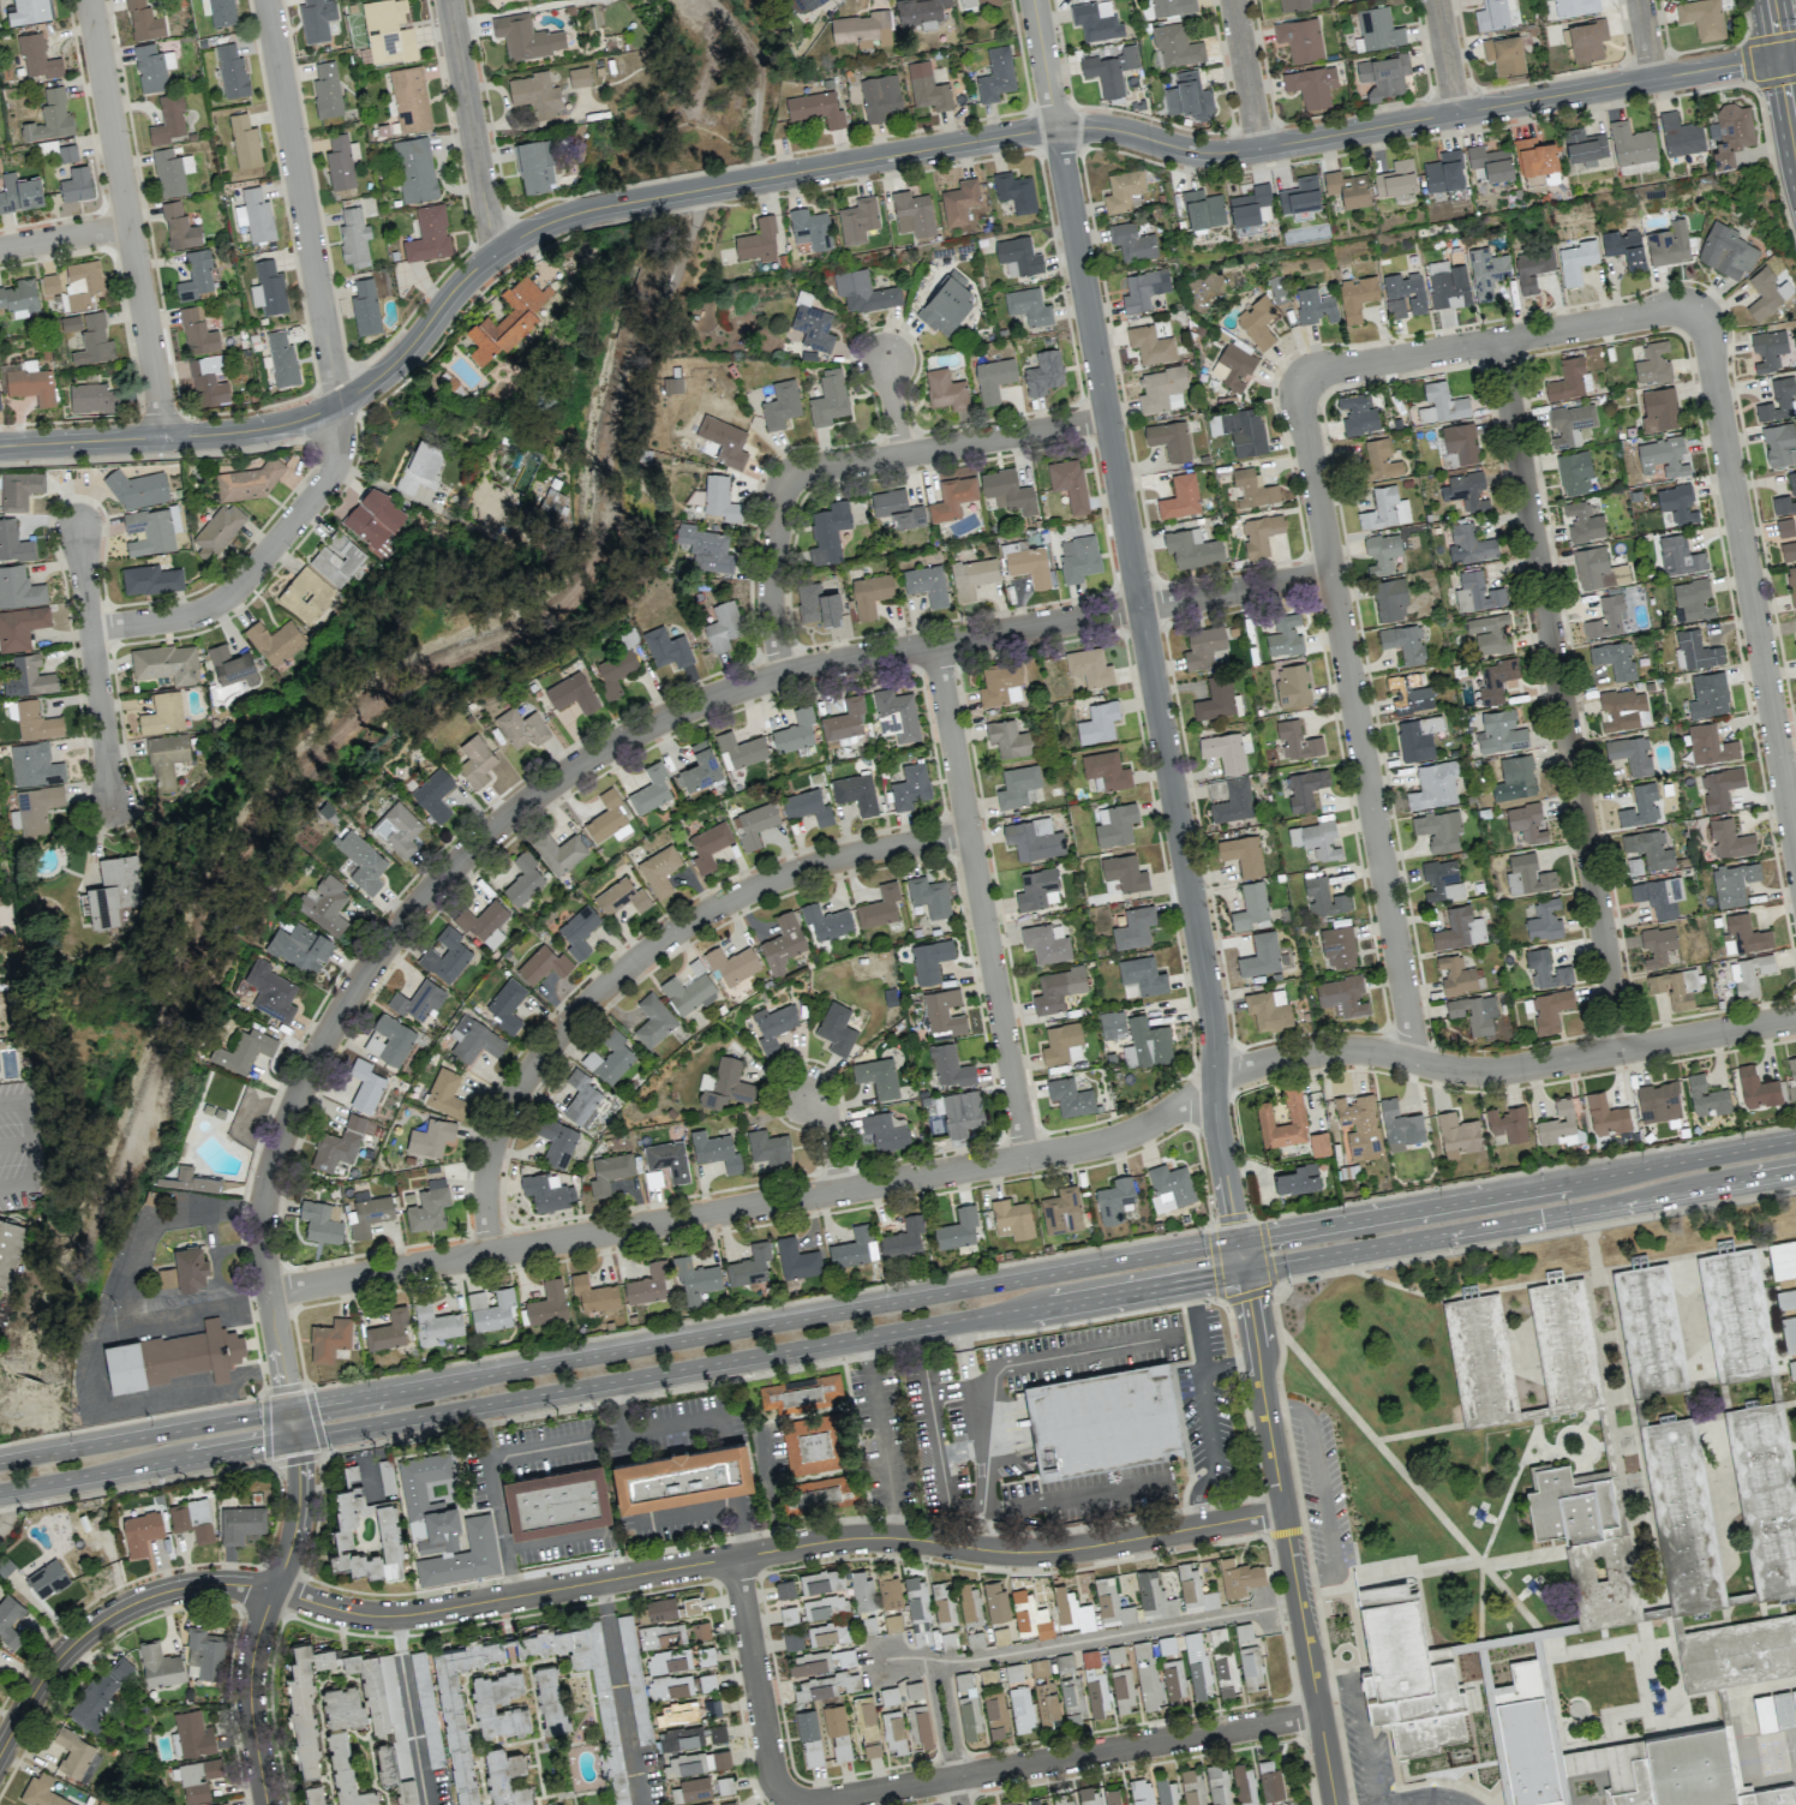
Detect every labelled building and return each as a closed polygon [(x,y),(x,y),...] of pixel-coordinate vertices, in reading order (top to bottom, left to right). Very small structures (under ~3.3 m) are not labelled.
[(14,10),(6,12),(8,26),(50,19),(47,0),(12,0),(14,10)] [(132,41),(166,36),(163,16),(152,18),(150,7),(145,8),(144,0),(126,0),(132,41)] [(236,23),(233,0),(207,0),(211,27),(236,23)] [(323,1),(323,0),(303,0),(304,5),(299,6),(304,44),(330,40),(327,20),(337,18),(335,0),(332,0),(323,1)] [(413,27),(399,29),(398,23),(409,21),(405,0),(386,0),(361,4),(371,67),(418,59),(413,27)] [(799,16),(824,0),(788,0),(799,16)] [(951,0),(910,0),(895,2),(899,30),(935,25),(934,20),(942,19),(941,8),(952,7),(951,0)] [(1000,0),(960,0),(961,9),(1000,4),(1000,0)] [(1152,18),(1197,11),(1196,0),(1150,0),(1152,18)] [(1281,11),(1320,6),(1319,0),(1280,0),(1281,11)] [(1473,11),(1477,32),(1510,26),(1506,0),(1482,0),(1483,9),(1473,11)] [(1555,17),(1600,12),(1599,0),(1553,0),(1555,17)] [(1694,21),(1697,42),(1724,39),(1720,0),(1698,0),(1675,3),(1678,23),(1694,21)] [(1069,5),(1072,25),(1081,24),(1083,41),(1122,36),(1119,14),(1097,17),(1096,2),(1069,5)] [(1361,38),(1353,39),(1356,52),(1406,43),(1403,26),(1392,28),(1388,5),(1356,11),(1361,38)] [(832,44),(857,42),(857,48),(872,47),(871,45),(891,44),(889,10),(868,10),(869,16),(831,18),(832,44)] [(491,18),(494,38),(504,36),(507,60),(566,51),(563,29),(532,33),(529,12),(491,18)] [(1323,59),(1318,18),(1272,23),(1275,44),(1288,42),(1291,63),(1323,59)] [(1608,39),(1606,20),(1560,28),(1563,44),(1570,42),(1574,63),(1603,58),(1600,40),(1608,39)] [(1162,68),(1206,60),(1203,41),(1186,44),(1182,22),(1151,28),(1154,49),(1158,48),(1162,68)] [(61,57),(45,59),(42,32),(19,35),(24,77),(43,74),(44,78),(63,76),(61,57)] [(1496,77),(1526,72),(1519,34),(1481,41),(1485,60),(1493,59),(1496,77)] [(217,45),(223,98),(248,95),(244,56),(236,57),(235,43),(217,45)] [(134,46),(140,93),(169,89),(166,69),(175,68),(173,51),(155,53),(154,44),(134,46)] [(1139,67),(1136,44),(1118,47),(1119,57),(1097,60),(1096,57),(1079,59),(1082,77),(1098,75),(1102,100),(1125,96),(1121,70),(1139,67)] [(1015,90),(1009,45),(986,48),(990,75),(976,77),(979,104),(998,101),(997,93),(1015,90)] [(1405,93),(1402,74),(1410,73),(1408,54),(1355,62),(1358,83),(1367,82),(1370,102),(1380,101),(1380,96),(1405,93)] [(318,119),(344,114),(334,60),(314,64),(317,79),(311,80),(318,119)] [(907,64),(914,107),(933,104),(934,112),(953,109),(949,82),(933,85),(929,60),(907,64)] [(432,128),(420,65),(387,71),(400,134),(432,128)] [(1331,106),(1328,88),(1338,86),(1335,65),(1281,74),(1284,91),(1300,89),(1303,111),(1331,106)] [(568,69),(570,88),(590,86),(589,67),(568,69)] [(507,80),(511,106),(531,103),(534,121),(556,118),(555,109),(562,108),(558,86),(551,87),(548,70),(531,72),(532,77),(507,80)] [(1174,73),(1176,87),(1164,89),(1167,114),(1190,110),(1191,119),(1214,115),(1211,89),(1201,90),(1197,70),(1174,73)] [(901,110),(897,75),(861,79),(865,124),(885,122),(884,112),(901,110)] [(42,89),(44,105),(41,106),(43,122),(20,125),(22,141),(73,135),(71,114),(66,115),(63,86),(42,89)] [(846,127),(842,108),(837,109),(834,90),(785,99),(789,121),(824,115),(827,130),(846,127)] [(157,97),(163,124),(146,127),(150,146),(170,142),(169,137),(187,133),(179,93),(157,97)] [(1755,145),(1749,103),(1716,107),(1718,123),(1708,125),(1714,170),(1735,168),(1732,148),(1755,145)] [(1705,150),(1700,122),(1678,125),(1676,110),(1659,113),(1666,156),(1705,150)] [(236,169),(261,166),(256,127),(249,128),(247,113),(229,115),(236,169)] [(1658,168),(1653,129),(1629,132),(1627,119),(1610,121),(1616,174),(1658,168)] [(1608,155),(1604,133),(1584,136),(1583,127),(1562,130),(1568,162),(1582,160),(1583,167),(1596,165),(1595,158),(1608,155)] [(330,190),(355,186),(351,159),(359,158),(357,142),(348,143),(347,133),(328,136),(330,151),(325,152),(330,190)] [(1559,170),(1554,142),(1536,145),(1535,136),(1513,140),(1520,177),(1559,170)] [(393,141),(401,203),(436,199),(429,137),(393,141)] [(522,195),(553,190),(550,165),(555,165),(551,139),(515,144),(522,195)] [(1514,177),(1508,148),(1484,152),(1482,144),(1465,147),(1469,169),(1484,167),(1487,182),(1514,177)] [(76,161),(76,146),(60,146),(61,162),(76,161)] [(191,155),(174,157),(172,148),(152,150),(158,197),(186,194),(183,173),(193,172),(191,155)] [(1464,187),(1458,148),(1438,152),(1440,161),(1422,164),(1427,193),(1464,187)] [(1376,196),(1416,191),(1412,157),(1391,160),(1393,171),(1373,173),(1376,196)] [(92,199),(88,165),(69,168),(70,179),(59,181),(62,202),(92,199)] [(1147,191),(1142,169),(1107,176),(1110,194),(1102,196),(1106,215),(1132,210),(1129,195),(1147,191)] [(1343,209),(1371,204),(1365,173),(1341,178),(1339,170),(1322,173),(1326,195),(1340,193),(1343,209)] [(3,190),(0,191),(0,213),(43,204),(38,177),(16,181),(14,171),(0,174),(3,190)] [(1032,176),(1012,178),(1011,171),(992,174),(995,201),(1012,199),(1014,215),(1036,212),(1032,176)] [(1277,190),(1281,214),(1295,211),(1296,219),(1311,217),(1310,209),(1321,207),(1315,174),(1296,177),(1297,187),(1277,190)] [(945,227),(968,225),(966,207),(980,205),(977,177),(958,180),(959,189),(941,191),(945,227)] [(1228,197),(1233,229),(1251,227),(1252,232),(1260,231),(1259,220),(1270,219),(1269,204),(1271,204),(1269,183),(1251,185),(1252,194),(1228,197)] [(241,189),(244,205),(233,207),(237,226),(247,224),(250,243),(275,238),(268,199),(263,200),(260,185),(241,189)] [(1182,192),(1188,229),(1226,223),(1221,194),(1204,197),(1203,188),(1182,192)] [(935,235),(929,194),(910,197),(909,190),(891,193),(897,233),(912,230),(914,238),(935,235)] [(879,227),(874,195),(855,198),(857,206),(838,209),(844,245),(866,242),(864,229),(879,227)] [(162,203),(169,249),(202,244),(199,224),(188,226),(186,215),(181,216),(179,200),(162,203)] [(419,239),(402,241),(405,261),(450,256),(444,204),(415,207),(419,239)] [(369,265),(366,239),(371,238),(369,224),(363,225),(360,206),(340,209),(342,225),(338,225),(343,268),(369,265)] [(826,212),(808,215),(807,207),(787,211),(794,243),(809,241),(811,251),(833,247),(826,212)] [(733,237),(737,260),(759,256),(760,261),(778,258),(771,214),(755,217),(758,233),(733,237)] [(1670,230),(1645,234),(1650,266),(1691,259),(1684,219),(1668,221),(1670,230)] [(1739,233),(1714,221),(1695,260),(1737,280),(1743,269),(1750,272),(1760,250),(1736,239),(1739,233)] [(1122,262),(1158,256),(1154,233),(1137,236),(1134,222),(1107,226),(1111,246),(1119,244),(1122,262)] [(1603,256),(1625,254),(1628,271),(1645,269),(1640,231),(1618,233),(1618,231),(1600,233),(1603,256)] [(1044,272),(1041,253),(1032,255),(1029,236),(994,242),(997,263),(1015,260),(1018,276),(1044,272)] [(1558,250),(1564,288),(1582,285),(1579,266),(1599,263),(1595,239),(1577,242),(1578,247),(1558,250)] [(1508,255),(1489,258),(1488,247),(1468,250),(1476,303),(1494,300),(1491,281),(1511,278),(1508,255)] [(1538,293),(1534,274),(1555,269),(1551,248),(1512,256),(1521,297),(1538,293)] [(177,301),(197,299),(196,291),(213,289),(208,249),(185,252),(189,280),(174,282),(177,301)] [(283,272),(275,273),(274,259),(254,261),(257,285),(250,286),(252,307),(261,306),(262,315),(287,312),(283,272)] [(103,292),(98,260),(64,264),(70,311),(91,308),(89,294),(103,292)] [(1464,264),(1449,266),(1448,261),(1426,264),(1434,310),(1471,304),(1464,264)] [(1746,281),(1759,297),(1745,308),(1756,322),(1794,292),(1785,281),(1780,285),(1765,266),(1746,281)] [(903,304),(900,286),(870,290),(867,268),(833,274),(837,297),(844,296),(847,313),(903,304)] [(916,314),(945,338),(975,301),(961,289),(967,281),(953,270),(916,314)] [(1124,313),(1150,310),(1148,294),(1170,292),(1167,270),(1125,275),(1127,295),(1122,296),(1124,313)] [(500,295),(512,307),(495,325),(484,314),(465,333),(477,345),(467,355),(479,367),(498,348),(504,353),(537,320),(530,313),(553,291),(546,284),(540,290),(523,272),(500,295)] [(1383,277),(1388,317),(1405,315),(1403,296),(1408,296),(1410,315),(1426,313),(1421,272),(1408,274),(1383,277)] [(39,276),(42,297),(60,295),(57,273),(39,276)] [(1339,282),(1344,325),(1362,323),(1359,303),(1379,300),(1376,276),(1355,278),(1355,280),(1339,282)] [(33,277),(16,280),(17,285),(0,287),(0,308),(11,306),(13,316),(39,312),(33,277)] [(354,280),(355,296),(351,296),(355,335),(379,332),(374,278),(354,280)] [(1003,293),(1007,316),(1024,313),(1026,327),(1053,323),(1050,304),(1041,305),(1038,287),(1003,293)] [(1327,323),(1338,322),(1334,294),(1318,297),(1316,287),(1294,290),(1300,323),(1326,319),(1327,323)] [(1233,319),(1261,352),(1275,340),(1264,326),(1280,312),(1264,294),(1245,311),(1244,310),(1233,319)] [(830,353),(835,336),(827,333),(832,313),(797,303),(790,329),(804,333),(800,345),(830,353)] [(180,308),(187,354),(220,349),(217,330),(206,331),(204,317),(207,316),(205,304),(180,308)] [(70,352),(72,365),(115,358),(112,339),(107,340),(102,311),(80,314),(86,349),(70,352)] [(81,330),(80,316),(60,317),(61,331),(81,330)] [(1126,328),(1129,348),(1137,346),(1140,365),(1176,359),(1172,336),(1156,339),(1153,324),(1126,328)] [(275,387),(300,383),(293,343),(287,344),(285,329),(266,332),(275,387)] [(1788,352),(1785,329),(1750,335),(1754,359),(1753,359),(1755,373),(1780,369),(1778,353),(1788,352)] [(1633,361),(1636,384),(1672,378),(1669,360),(1662,361),(1661,353),(1669,351),(1667,340),(1643,343),(1645,359),(1633,361)] [(1257,357),(1225,343),(1209,378),(1241,392),(1257,357)] [(1063,385),(1060,349),(1036,351),(1037,367),(1024,368),(1026,397),(1046,395),(1045,387),(1063,385)] [(188,360),(195,406),(229,401),(226,381),(215,383),(214,373),(224,371),(222,355),(188,360)] [(1546,399),(1589,394),(1585,355),(1559,359),(1562,380),(1544,382),(1546,399)] [(1017,381),(1014,358),(974,364),(980,407),(1000,404),(997,384),(1017,381)] [(812,427),(831,424),(830,417),(849,414),(842,366),(819,370),(823,397),(807,399),(812,427)] [(1137,395),(1140,414),(1183,407),(1180,388),(1187,387),(1184,366),(1139,373),(1142,394),(1137,395)] [(925,370),(929,407),(950,405),(951,411),(969,409),(966,380),(949,382),(947,368),(925,370)] [(4,371),(5,397),(36,395),(37,407),(54,407),(52,369),(4,371)] [(1795,415),(1795,395),(1793,376),(1770,379),(1773,402),(1754,405),(1756,421),(1795,415)] [(682,392),(682,378),(665,378),(665,392),(682,392)] [(761,402),(765,431),(785,429),(783,418),(800,416),(795,379),(772,382),(774,400),(761,402)] [(1423,383),(1426,406),(1417,407),(1419,423),(1471,416),(1468,397),(1448,399),(1446,380),(1423,383)] [(70,413),(118,411),(118,383),(69,384),(70,413)] [(1643,432),(1679,427),(1674,387),(1641,391),(1645,417),(1641,417),(1643,432)] [(1376,407),(1371,407),(1369,393),(1336,397),(1338,413),(1341,412),(1345,436),(1379,430),(1376,407)] [(1549,410),(1553,436),(1549,436),(1551,448),(1590,441),(1587,427),(1597,426),(1594,403),(1549,410)] [(1231,432),(1235,458),(1266,453),(1259,407),(1227,411),(1230,432),(1231,432)] [(747,432),(704,414),(689,450),(741,471),(748,453),(740,450),(747,432)] [(1191,460),(1185,420),(1143,427),(1146,446),(1165,443),(1169,464),(1191,460)] [(1444,453),(1455,452),(1457,465),(1478,462),(1473,423),(1441,426),(1444,453)] [(1795,439),(1793,423),(1762,427),(1766,467),(1795,463),(1795,439)] [(395,489),(412,496),(417,483),(434,490),(438,481),(433,479),(445,449),(416,437),(395,489)] [(1403,475),(1401,460),(1390,462),(1386,437),(1363,441),(1366,461),(1362,461),(1365,481),(1403,475)] [(1636,443),(1640,475),(1654,473),(1653,463),(1663,462),(1665,478),(1690,474),(1689,463),(1684,463),(1680,437),(1636,443)] [(1556,456),(1563,496),(1593,490),(1586,450),(1556,456)] [(1088,513),(1081,459),(1046,463),(1050,492),(1066,489),(1070,515),(1088,513)] [(216,473),(218,501),(276,498),(274,460),(261,461),(262,470),(216,473)] [(1231,470),(1237,508),(1280,501),(1277,484),(1259,487),(1256,466),(1231,470)] [(1037,514),(1032,485),(1017,488),(1014,468),(979,474),(983,497),(994,495),(996,508),(1019,504),(1021,517),(1037,514)] [(1158,518),(1200,512),(1194,471),(1171,475),(1174,497),(1155,500),(1158,518)] [(1447,476),(1448,485),(1440,487),(1442,501),(1462,498),(1464,512),(1489,508),(1487,494),(1485,494),(1481,471),(1447,476)] [(122,479),(121,472),(106,474),(110,503),(121,501),(122,509),(169,502),(164,472),(122,479)] [(1795,511),(1795,472),(1787,473),(1790,494),(1770,497),(1773,515),(1795,511)] [(45,473),(1,474),(1,513),(27,512),(27,493),(45,492),(45,473)] [(703,514),(723,515),(723,521),(741,522),(742,504),(727,503),(728,475),(705,474),(703,514)] [(930,522),(960,517),(958,503),(978,500),(975,476),(938,481),(941,501),(927,504),(930,522)] [(1410,521),(1406,498),(1398,500),(1395,484),(1372,488),(1376,510),(1357,513),(1360,530),(1410,521)] [(1655,489),(1659,512),(1670,510),(1673,526),(1699,522),(1697,507),(1694,508),(1691,484),(1655,489)] [(407,512),(370,485),(340,525),(385,558),(392,547),(385,542),(407,512)] [(922,504),(908,507),(904,488),(870,494),(874,517),(893,514),(896,529),(926,524),(922,504)] [(842,560),(837,530),(852,527),(847,499),(828,502),(829,509),(809,513),(815,547),(806,549),(809,566),(842,560)] [(1567,520),(1570,543),(1606,537),(1602,514),(1590,516),(1587,500),(1561,504),(1564,521),(1567,520)] [(220,505),(194,537),(201,543),(194,552),(208,564),(247,518),(230,504),(226,510),(220,505)] [(176,550),(169,508),(122,515),(126,538),(125,538),(127,557),(176,550)] [(1269,556),(1266,535),(1284,532),(1282,515),(1241,521),(1246,559),(1269,556)] [(14,517),(0,519),(0,561),(35,557),(33,540),(17,542),(14,517)] [(1776,522),(1779,537),(1795,534),(1795,519),(1776,522)] [(1450,564),(1497,559),(1495,538),(1476,540),(1474,522),(1449,525),(1451,546),(1448,546),(1450,564)] [(733,573),(735,555),(726,554),(728,534),(696,531),(696,524),(677,523),(675,543),(693,544),(690,569),(733,573)] [(1173,551),(1175,568),(1224,563),(1221,539),(1201,541),(1199,528),(1163,532),(1165,552),(1173,551)] [(323,544),(308,562),(338,588),(366,555),(335,529),(323,544)] [(1401,555),(1398,533),(1364,538),(1366,556),(1373,555),(1375,564),(1366,565),(1368,576),(1393,573),(1391,556),(1401,555)] [(1658,537),(1663,576),(1707,570),(1704,551),(1687,553),(1685,533),(1658,537)] [(1064,585),(1083,582),(1082,574),(1100,572),(1096,535),(1058,540),(1064,585)] [(1783,561),(1795,559),(1795,541),(1779,544),(1783,561)] [(1572,551),(1579,590),(1630,582),(1627,563),(1608,567),(1604,545),(1572,551)] [(1051,587),(1043,546),(1003,554),(1008,576),(1028,572),(1032,591),(1051,587)] [(999,580),(996,558),(950,565),(956,604),(976,601),(973,584),(999,580)] [(125,596),(184,588),(181,568),(168,570),(167,562),(121,569),(125,596)] [(335,591),(306,564),(276,597),(305,624),(335,591)] [(47,604),(46,584),(26,585),(25,565),(0,566),(0,607),(47,604)] [(901,571),(905,594),(926,591),(929,609),(948,606),(941,565),(901,571)] [(1785,568),(1792,608),(1795,607),(1795,566),(1785,568)] [(1504,588),(1484,590),(1482,569),(1458,573),(1460,589),(1455,590),(1458,612),(1507,606),(1504,588)] [(894,597),(891,575),(851,579),(856,622),(876,620),(874,599),(894,597)] [(1403,578),(1373,581),(1378,621),(1408,618),(1403,578)] [(1673,584),(1676,608),(1673,609),(1675,623),(1715,617),(1714,604),(1709,605),(1705,579),(1673,584)] [(796,585),(799,607),(798,607),(800,623),(821,620),(822,626),(842,623),(838,591),(821,594),(819,582),(796,585)] [(1599,596),(1602,619),(1583,621),(1585,638),(1622,634),(1620,612),(1624,611),(1622,593),(1599,596)] [(727,640),(745,632),(732,598),(710,607),(716,621),(701,627),(712,654),(730,647),(727,640)] [(29,628),(50,627),(49,607),(0,611),(0,652),(30,650),(29,628)] [(1265,635),(1269,657),(1302,652),(1297,625),(1301,624),(1299,613),(1274,617),(1277,633),(1265,635)] [(1465,621),(1468,634),(1474,633),(1478,657),(1513,650),(1510,634),(1503,635),(1501,625),(1510,623),(1508,613),(1465,621)] [(269,634),(258,620),(244,630),(271,667),(306,641),(289,619),(269,634)] [(1403,666),(1425,662),(1419,624),(1378,630),(1381,649),(1400,646),(1403,666)] [(683,634),(668,640),(662,625),(642,633),(655,668),(673,660),(676,669),(694,662),(683,634)] [(1187,631),(1189,650),(1183,651),(1186,670),(1214,666),(1212,650),(1227,648),(1224,626),(1187,631)] [(1675,631),(1677,650),(1682,650),(1684,669),(1724,663),(1722,644),(1701,647),(1698,628),(1675,631)] [(1588,647),(1591,665),(1610,662),(1613,682),(1636,678),(1630,641),(1588,647)] [(218,684),(244,677),(246,685),(258,682),(249,651),(229,657),(225,643),(208,648),(218,684)] [(133,680),(171,676),(172,686),(198,683),(194,644),(129,651),(133,680)] [(623,694),(616,678),(640,668),(631,648),(592,665),(608,700),(623,694)] [(1065,652),(1067,675),(1085,673),(1086,687),(1114,685),(1112,664),(1103,665),(1102,648),(1065,652)] [(3,696),(57,691),(55,673),(40,674),(38,653),(12,656),(14,678),(2,679),(3,696)] [(1504,702),(1501,681),(1519,678),(1516,658),(1479,665),(1483,687),(1478,688),(1481,706),(1504,702)] [(1023,700),(1017,662),(981,667),(984,688),(978,688),(981,706),(1023,700)] [(1305,663),(1275,667),(1280,707),(1311,703),(1305,663)] [(583,716),(600,706),(579,669),(543,690),(555,710),(574,699),(583,716)] [(1690,718),(1730,712),(1724,671),(1691,676),(1695,700),(1687,702),(1690,718)] [(1385,677),(1387,689),(1392,689),(1396,714),(1433,708),(1430,685),(1425,685),(1423,672),(1385,677)] [(1085,688),(1083,675),(1070,677),(1072,690),(1085,688)] [(1235,713),(1229,675),(1206,678),(1209,699),(1191,701),(1194,720),(1235,713)] [(913,693),(893,695),(892,688),(874,690),(879,734),(896,732),(897,744),(919,741),(913,693)] [(1598,693),(1602,718),(1600,718),(1602,732),(1640,727),(1637,711),(1647,709),(1645,692),(1634,694),(1634,688),(1598,693)] [(138,714),(139,733),(183,731),(180,691),(152,692),(153,713),(138,714)] [(846,713),(819,718),(823,740),(862,734),(859,714),(865,713),(862,694),(843,697),(846,713)] [(62,717),(39,719),(37,698),(15,701),(18,740),(64,736),(62,717)] [(1076,722),(1079,743),(1114,739),(1112,720),(1119,719),(1117,701),(1087,704),(1090,720),(1076,722)] [(776,753),(814,743),(810,725),(815,723),(810,705),(792,709),(796,724),(771,731),(776,753)] [(551,735),(535,710),(521,719),(513,706),(493,719),(513,750),(530,739),(534,746),(551,735)] [(1529,746),(1526,727),(1517,728),(1514,708),(1481,714),(1484,732),(1476,733),(1479,754),(1529,746)] [(1396,722),(1402,762),(1434,758),(1431,732),(1444,730),(1442,715),(1396,722)] [(1322,736),(1301,739),(1299,718),(1275,721),(1278,743),(1280,742),(1282,759),(1324,754),(1322,736)] [(999,758),(1035,753),(1032,731),(1016,733),(1014,719),(985,723),(988,746),(997,744),(999,758)] [(1687,725),(1691,763),(1740,758),(1738,740),(1717,742),(1715,723),(1687,725)] [(762,736),(735,744),(731,730),(715,735),(726,771),(769,758),(762,736)] [(1246,772),(1238,732),(1198,739),(1201,758),(1220,755),(1224,776),(1246,772)] [(489,780),(484,772),(498,762),(476,733),(458,746),(468,759),(457,767),(474,791),(489,780)] [(189,760),(187,734),(148,738),(153,793),(175,791),(172,761),(189,760)] [(1607,760),(1627,757),(1630,777),(1652,773),(1646,735),(1604,742),(1607,760)] [(723,776),(705,738),(689,746),(697,763),(678,772),(687,793),(723,776)] [(14,787),(66,781),(64,762),(50,763),(48,741),(9,746),(14,787)] [(1081,756),(1084,779),(1093,777),(1096,792),(1132,786),(1130,767),(1120,768),(1117,750),(1081,756)] [(1500,760),(1507,798),(1537,792),(1529,754),(1500,760)] [(636,815),(672,798),(664,779),(668,777),(660,760),(643,768),(651,784),(626,795),(636,815)] [(1415,766),(1419,791),(1405,793),(1408,811),(1457,803),(1453,775),(1457,775),(1455,760),(1415,766)] [(890,783),(893,811),(913,809),(912,801),(930,799),(926,762),(902,764),(904,781),(890,783)] [(998,809),(1028,805),(1026,789),(1041,787),(1038,765),(1002,769),(1004,789),(996,790),(998,809)] [(439,799),(456,783),(439,766),(410,795),(439,825),(452,812),(439,799)] [(1745,786),(1742,767),(1700,774),(1707,813),(1729,809),(1726,789),(1745,786)] [(1314,811),(1311,789),(1330,786),(1328,769),(1286,775),(1290,814),(1314,811)] [(830,780),(834,804),(856,799),(859,817),(878,814),(870,773),(830,780)] [(1209,804),(1212,822),(1253,817),(1248,776),(1224,779),(1227,801),(1209,804)] [(1631,785),(1635,806),(1616,810),(1619,827),(1660,820),(1656,803),(1658,802),(1655,781),(1631,785)] [(65,805),(63,786),(15,791),(17,810),(8,811),(10,828),(19,828),(20,838),(49,835),(46,807),(65,805)] [(597,795),(606,810),(582,823),(594,843),(612,833),(616,839),(631,831),(618,806),(622,804),(612,786),(597,795)] [(780,798),(786,819),(813,812),(817,828),(834,823),(829,803),(823,805),(818,788),(780,798)] [(423,827),(398,800),(370,826),(403,861),(417,847),(410,839),(423,827)] [(780,822),(773,801),(730,817),(744,853),(762,846),(756,831),(780,822)] [(1097,809),(1100,824),(1094,825),(1098,848),(1133,841),(1130,822),(1139,821),(1136,802),(1097,809)] [(1509,831),(1520,829),(1522,844),(1548,841),(1546,829),(1538,831),(1536,821),(1542,820),(1539,803),(1505,808),(1509,831)] [(1459,850),(1457,833),(1462,833),(1459,810),(1410,817),(1413,835),(1427,833),(1430,854),(1459,850)] [(1709,820),(1714,859),(1756,852),(1754,834),(1734,836),(1731,817),(1709,820)] [(1002,823),(1005,845),(1015,844),(1017,860),(1065,855),(1063,831),(1051,832),(1049,818),(1002,823)] [(698,876),(716,869),(710,852),(734,843),(726,822),(688,835),(696,856),(691,858),(698,876)] [(1287,827),(1289,846),(1301,844),(1302,848),(1312,847),(1313,861),(1342,858),(1340,847),(1335,847),(1332,822),(1287,827)] [(330,843),(358,864),(348,879),(371,896),(382,882),(377,877),(389,861),(343,826),(330,843)] [(1621,834),(1623,852),(1643,850),(1645,870),(1675,867),(1673,848),(1664,848),(1662,830),(1621,834)] [(553,877),(589,854),(576,834),(556,846),(547,832),(531,842),(553,877)] [(1218,861),(1238,858),(1241,879),(1263,876),(1258,835),(1216,840),(1218,861)] [(673,892),(665,873),(682,865),(672,845),(637,862),(655,901),(673,892)] [(511,860),(522,873),(501,891),(517,908),(545,881),(532,867),(537,862),(524,848),(511,860)] [(1509,895),(1557,887),(1554,870),(1537,873),(1534,852),(1508,856),(1510,872),(1506,872),(1509,895)] [(1103,881),(1119,879),(1121,893),(1149,888),(1147,870),(1138,871),(1135,853),(1100,859),(1103,881)] [(118,924),(116,906),(142,903),(136,854),(98,859),(101,886),(86,888),(91,928),(118,924)] [(1423,863),(1427,891),(1423,892),(1425,902),(1463,896),(1457,858),(1423,863)] [(1627,876),(1643,874),(1641,858),(1626,859),(1627,876)] [(1718,908),(1746,903),(1743,882),(1761,879),(1758,861),(1711,869),(1718,908)] [(1060,903),(1055,868),(1019,873),(1022,892),(1015,893),(1017,910),(1060,903)] [(293,906),(339,939),(350,924),(335,914),(350,892),(325,874),(313,890),(308,886),(293,906)] [(1351,909),(1349,893),(1329,896),(1326,874),(1303,878),(1309,916),(1351,909)] [(944,880),(926,883),(925,875),(905,879),(910,906),(926,903),(929,920),(951,916),(944,880)] [(605,916),(629,901),(638,914),(652,904),(640,886),(635,890),(625,876),(593,897),(605,916)] [(1684,898),(1681,877),(1629,885),(1632,901),(1650,899),(1653,920),(1678,916),(1676,900),(1684,898)] [(900,899),(896,880),(878,883),(881,901),(855,906),(859,928),(898,920),(894,900),(900,899)] [(1232,931),(1254,928),(1254,927),(1269,925),(1263,880),(1241,883),(1244,911),(1230,912),(1232,931)] [(1563,935),(1559,913),(1561,912),(1559,897),(1533,902),(1536,917),(1524,919),(1528,941),(1563,935)] [(475,917),(464,906),(450,920),(464,933),(468,928),(491,950),(504,936),(496,928),(510,914),(494,898),(475,917)] [(799,906),(804,924),(810,922),(816,941),(854,931),(848,908),(821,915),(817,901),(799,906)] [(557,930),(570,944),(564,949),(578,963),(592,950),(581,939),(602,920),(586,903),(557,930)] [(1486,942),(1482,917),(1471,918),(1469,904),(1446,908),(1449,929),(1431,931),(1433,949),(1486,942)] [(1150,944),(1147,924),(1156,923),(1154,905),(1124,909),(1126,926),(1111,928),(1114,949),(1150,944)] [(807,950),(792,909),(774,916),(781,935),(759,943),(771,977),(784,972),(780,960),(807,950)] [(1751,932),(1747,911),(1724,915),(1727,933),(1722,934),(1725,955),(1774,947),(1771,929),(1751,932)] [(276,927),(264,949),(315,976),(333,942),(295,921),(288,934),(276,927)] [(1020,929),(1023,948),(1032,946),(1035,964),(1072,958),(1068,935),(1062,936),(1060,923),(1020,929)] [(448,985),(473,953),(457,942),(462,936),(446,924),(435,939),(447,948),(441,956),(428,947),(417,962),(448,985)] [(1352,925),(1319,929),(1322,958),(1328,957),(1329,969),(1356,966),(1352,925)] [(1678,947),(1674,925),(1641,931),(1646,958),(1642,959),(1644,970),(1667,966),(1664,950),(1678,947)] [(1280,971),(1276,931),(1252,933),(1254,956),(1237,958),(1239,976),(1280,971)] [(940,982),(936,961),(955,958),(951,939),(911,946),(917,986),(940,982)] [(557,957),(542,943),(515,970),(532,986),(549,967),(561,979),(574,965),(561,953),(557,957)] [(762,968),(750,946),(725,959),(718,945),(702,954),(712,973),(718,970),(727,987),(762,968)] [(1524,951),(1527,971),(1530,971),(1533,989),(1573,982),(1570,965),(1550,968),(1547,947),(1524,951)] [(1445,994),(1478,990),(1475,967),(1462,969),(1460,954),(1435,957),(1436,969),(1441,969),(1445,994)] [(1117,961),(1121,984),(1137,981),(1139,996),(1169,992),(1165,972),(1156,974),(1153,955),(1117,961)] [(1730,961),(1735,999),(1759,996),(1756,974),(1775,972),(1773,955),(1730,961)] [(298,986),(268,970),(271,964),(256,956),(243,980),(259,989),(250,1005),(287,1025),(296,1008),(289,1003),(298,986)] [(1037,973),(1040,995),(1032,996),(1035,1015),(1064,1011),(1062,995),(1087,991),(1083,967),(1037,973)] [(1671,1011),(1694,1007),(1691,988),(1698,987),(1696,968),(1646,976),(1648,993),(1668,990),(1671,1011)] [(680,1018),(718,993),(705,973),(682,987),(674,975),(659,985),(680,1018)] [(1314,983),(1318,1007),(1339,1004),(1342,1018),(1369,1014),(1367,997),(1365,997),(1361,975),(1314,983)] [(482,1012),(513,1035),(522,1022),(511,1013),(528,990),(509,976),(482,1012)] [(386,1006),(404,1016),(406,1013),(422,1022),(430,1008),(436,1011),(447,991),(422,978),(411,1000),(394,991),(386,1006)] [(1246,1014),(1254,1013),(1256,1032),(1291,1027),(1286,988),(1243,994),(1246,1014)] [(923,993),(927,1032),(950,1029),(950,1035),(967,1033),(965,1014),(949,1016),(947,1006),(962,1005),(959,989),(923,993)] [(1536,1035),(1560,1031),(1556,1011),(1575,1008),(1572,989),(1531,996),(1535,1015),(1533,1015),(1536,1035)] [(649,1050),(678,1021),(649,991),(635,1004),(648,1017),(632,1032),(649,1050)] [(1445,1001),(1448,1018),(1468,1016),(1470,1036),(1493,1033),(1491,1016),(1497,1015),(1494,995),(1445,1001)] [(845,1058),(857,1032),(844,1025),(851,1010),(830,1000),(814,1034),(831,1042),(827,1050),(845,1058)] [(767,1013),(765,1007),(751,1013),(761,1037),(757,1039),(764,1057),(780,1050),(774,1034),(798,1025),(790,1004),(767,1013)] [(1127,1035),(1123,1009),(1098,1014),(1102,1039),(1127,1035)] [(371,1028),(387,1038),(384,1044),(369,1036),(362,1048),(397,1068),(417,1033),(380,1012),(371,1028)] [(1167,1025),(1147,1028),(1145,1014),(1127,1017),(1131,1045),(1122,1047),(1125,1068),(1173,1061),(1167,1025)] [(450,1036),(456,1039),(449,1054),(470,1064),(479,1048),(498,1058),(507,1039),(460,1015),(450,1036)] [(1044,1027),(1047,1047),(1041,1048),(1043,1065),(1083,1060),(1079,1023),(1044,1027)] [(242,1026),(231,1051),(214,1044),(208,1059),(245,1075),(255,1051),(271,1057),(278,1041),(242,1026)] [(580,1061),(609,1087),(636,1056),(620,1042),(625,1038),(611,1026),(599,1039),(611,1050),(602,1060),(591,1049),(580,1061)] [(937,1086),(958,1082),(959,1086),(977,1083),(974,1064),(958,1067),(953,1042),(929,1046),(937,1086)] [(737,1081),(742,1059),(719,1055),(714,1077),(702,1074),(696,1105),(722,1110),(724,1098),(751,1103),(755,1084),(737,1081)] [(349,1106),(370,1115),(387,1079),(373,1073),(377,1067),(354,1056),(346,1073),(361,1080),(349,1106)] [(1787,1058),(1791,1084),(1795,1083),(1795,1056),(1787,1058)] [(898,1097),(893,1058),(851,1064),(854,1083),(873,1080),(876,1100),(898,1097)] [(1745,1109),(1782,1102),(1777,1079),(1757,1083),(1753,1063),(1737,1066),(1745,1109)] [(461,1120),(469,1103),(452,1096),(461,1076),(439,1066),(423,1103),(461,1120)] [(590,1078),(575,1067),(565,1081),(578,1090),(562,1113),(581,1126),(603,1094),(587,1083),(590,1078)] [(1728,1088),(1706,1092),(1703,1073),(1687,1075),(1694,1117),(1731,1111),(1728,1088)] [(1046,1080),(1048,1100),(1058,1099),(1060,1116),(1095,1112),(1092,1089),(1075,1091),(1073,1077),(1046,1080)] [(1682,1117),(1677,1081),(1636,1087),(1641,1123),(1682,1117)] [(1300,1083),(1283,1086),(1288,1123),(1273,1125),(1269,1101),(1256,1103),(1262,1148),(1308,1142),(1300,1083)] [(947,1139),(967,1137),(966,1128),(983,1125),(979,1090),(933,1096),(935,1114),(944,1113),(947,1139)] [(1628,1106),(1606,1109),(1604,1091),(1587,1093),(1592,1135),(1631,1130),(1628,1106)] [(1350,1161),(1381,1157),(1373,1096),(1345,1099),(1345,1096),(1334,1097),(1338,1128),(1345,1126),(1350,1161)] [(1540,1147),(1578,1140),(1571,1096),(1553,1099),(1557,1119),(1536,1122),(1540,1147)] [(1386,1151),(1404,1149),(1403,1143),(1425,1140),(1422,1113),(1398,1116),(1396,1097),(1380,1099),(1386,1151)] [(1529,1139),(1522,1105),(1500,1109),(1500,1107),(1485,1110),(1490,1136),(1505,1133),(1507,1144),(1529,1139)] [(911,1146),(906,1123),(891,1126),(888,1110),(859,1116),(863,1135),(872,1133),(876,1153),(911,1146)] [(1437,1113),(1444,1160),(1458,1158),(1457,1152),(1482,1149),(1478,1119),(1456,1122),(1454,1110),(1437,1113)] [(309,1166),(332,1173),(336,1159),(352,1164),(361,1133),(372,1136),(376,1122),(348,1113),(340,1137),(320,1131),(309,1166)] [(563,1170),(579,1132),(541,1115),(533,1133),(550,1140),(541,1161),(563,1170)] [(457,1123),(428,1118),(425,1132),(410,1129),(406,1150),(441,1157),(444,1139),(453,1141),(457,1123)] [(726,1175),(742,1172),(739,1152),(733,1153),(730,1134),(706,1138),(704,1129),(689,1131),(695,1164),(723,1159),(726,1175)] [(751,1162),(767,1159),(769,1170),(792,1167),(787,1134),(767,1138),(765,1129),(746,1132),(751,1162)] [(1330,1154),(1328,1131),(1309,1133),(1312,1156),(1330,1154)] [(689,1181),(682,1140),(643,1147),(646,1170),(668,1167),(671,1184),(689,1181)] [(634,1174),(631,1152),(591,1158),(595,1179),(588,1180),(591,1199),(610,1196),(607,1179),(634,1174)] [(1273,1175),(1276,1195),(1320,1186),(1316,1161),(1294,1166),(1295,1171),(1273,1175)] [(191,1175),(193,1165),(178,1163),(176,1178),(156,1176),(155,1184),(220,1193),(222,1179),(191,1175)] [(1146,1169),(1154,1196),(1150,1197),(1155,1213),(1196,1200),(1186,1165),(1167,1170),(1165,1163),(1146,1169)] [(535,1211),(576,1205),(573,1185),(559,1187),(557,1172),(519,1177),(522,1196),(532,1194),(535,1211)] [(1113,1186),(1094,1190),(1102,1225),(1123,1221),(1119,1204),(1136,1200),(1130,1174),(1112,1178),(1113,1186)] [(441,1206),(449,1205),(445,1177),(426,1180),(428,1191),(417,1192),(419,1205),(405,1207),(409,1232),(445,1227),(441,1206)] [(1057,1187),(1058,1197),(1041,1198),(1044,1233),(1082,1230),(1078,1185),(1057,1187)] [(394,1219),(391,1196),(353,1201),(354,1210),(347,1212),(351,1240),(371,1238),(368,1222),(394,1219)] [(1034,1236),(1029,1202),(1010,1204),(1009,1198),(991,1200),(996,1236),(1012,1233),(1013,1239),(1034,1236)] [(298,1218),(307,1219),(304,1239),(340,1244),(343,1222),(328,1220),(330,1204),(301,1199),(298,1218)] [(976,1244),(974,1226),(976,1226),(974,1204),(955,1206),(957,1223),(934,1226),(936,1248),(976,1244)] [(921,1253),(919,1232),(923,1231),(921,1213),(903,1215),(905,1232),(879,1235),(882,1258),(921,1253)] [(0,1218),(0,1280),(11,1283),(25,1225),(0,1218)] [(851,1225),(854,1241),(828,1245),(832,1268),(877,1260),(870,1222),(851,1225)] [(797,1253),(794,1235),(776,1238),(783,1280),(823,1273),(819,1250),(797,1253)] [(1717,1253),(1733,1250),(1731,1239),(1715,1241),(1717,1253)] [(1766,1245),(1795,1239),(1795,1276),(1773,1280),(1766,1245)] [(749,1242),(751,1259),(725,1262),(728,1285),(767,1280),(764,1259),(770,1258),(767,1240),(749,1242)] [(206,1288),(204,1274),(206,1274),(203,1247),(173,1250),(177,1291),(206,1288)] [(1695,1256),(1754,1247),(1777,1373),(1768,1374),(1718,1383),(1695,1256)] [(722,1288),(718,1264),(692,1269),(690,1255),(675,1257),(683,1309),(701,1306),(699,1291),(722,1288)] [(1646,1266),(1646,1255),(1629,1256),(1630,1267),(1646,1266)] [(626,1304),(665,1298),(663,1278),(668,1277),(666,1258),(647,1261),(650,1277),(623,1281),(626,1304)] [(1610,1272),(1666,1262),(1689,1389),(1641,1398),(1633,1399),(1610,1272)] [(157,1269),(159,1288),(176,1286),(174,1268),(157,1269)] [(1562,1280),(1560,1268),(1545,1272),(1547,1283),(1562,1280)] [(620,1307),(617,1284),(588,1287),(586,1272),(569,1274),(572,1295),(579,1294),(581,1312),(620,1307)] [(545,1299),(524,1302),(528,1325),(567,1319),(560,1276),(542,1279),(545,1299)] [(1525,1286),(1582,1277),(1604,1404),(1597,1405),(1547,1413),(1546,1405),(1525,1286)] [(1477,1295),(1476,1284),(1459,1286),(1461,1298),(1477,1295)] [(473,1332),(512,1326),(510,1315),(517,1314),(513,1286),(494,1289),(496,1304),(486,1306),(484,1291),(467,1293),(473,1332)] [(1778,1310),(1795,1306),(1795,1288),(1774,1292),(1778,1310)] [(1441,1302),(1497,1292),(1519,1411),(1520,1420),(1463,1429),(1441,1302)] [(434,1339),(464,1334),(460,1312),(433,1316),(430,1300),(412,1303),(419,1348),(435,1345),(434,1339)] [(363,1329),(366,1350),(405,1343),(402,1324),(409,1323),(405,1304),(387,1307),(390,1324),(363,1329)] [(142,1340),(147,1385),(168,1382),(167,1375),(211,1370),(213,1384),(230,1381),(228,1360),(246,1358),(243,1332),(222,1335),(220,1316),(202,1318),(204,1332),(142,1340)] [(1785,1353),(1795,1352),(1795,1316),(1779,1319),(1785,1353)] [(331,1326),(310,1325),(310,1363),(334,1363),(334,1348),(350,1348),(351,1317),(331,1317),(331,1326)] [(110,1393),(145,1387),(138,1340),(103,1346),(110,1393)] [(1786,1361),(1795,1359),(1795,1378),(1790,1379),(1786,1361)] [(1023,1386),(1038,1480),(1169,1457),(1183,1454),(1167,1362),(1167,1361),(1023,1386)] [(1777,1373),(1782,1400),(1773,1401),(1768,1374),(1777,1373)] [(759,1387),(762,1411),(830,1402),(830,1398),(842,1397),(839,1374),(797,1379),(798,1388),(784,1390),(783,1383),(759,1387)] [(1633,1399),(1641,1398),(1646,1424),(1638,1426),(1633,1399)] [(1782,1400),(1795,1482),(1795,1594),(1755,1601),(1755,1600),(1753,1591),(1722,1411),(1773,1401),(1782,1400)] [(1604,1404),(1627,1532),(1602,1537),(1599,1526),(1617,1523),(1609,1476),(1572,1483),(1570,1476),(1606,1470),(1597,1405),(1604,1404)] [(1547,1413),(1520,1420),(1519,1411),(1546,1405),(1547,1413)] [(847,1465),(838,1414),(781,1423),(789,1475),(847,1465)] [(1638,1426),(1646,1424),(1694,1416),(1725,1595),(1728,1604),(1728,1606),(1678,1614),(1670,1616),(1670,1614),(1669,1606),(1638,1426)] [(753,1489),(746,1442),(610,1463),(618,1511),(753,1489)] [(397,1461),(406,1513),(428,1509),(423,1482),(453,1476),(449,1452),(397,1461)] [(512,1538),(611,1521),(601,1463),(502,1480),(512,1538)] [(1533,1540),(1525,1492),(1537,1489),(1533,1470),(1568,1463),(1570,1476),(1572,1483),(1609,1476),(1617,1523),(1599,1526),(1602,1537),(1569,1542),(1564,1543),(1563,1535),(1533,1540)] [(778,1488),(782,1513),(838,1504),(838,1505),(861,1501),(857,1478),(845,1480),(844,1476),(778,1488)] [(403,1579),(395,1503),(362,1507),(360,1494),(352,1495),(351,1489),(334,1491),(338,1530),(332,1531),(335,1554),(329,1554),(331,1568),(349,1566),(350,1575),(369,1572),(370,1576),(383,1575),(384,1581),(403,1579)] [(171,1532),(193,1530),(195,1544),(213,1543),(208,1499),(168,1504),(171,1532)] [(499,1573),(490,1513),(463,1517),(468,1551),(457,1552),(453,1532),(460,1531),(457,1506),(423,1511),(427,1539),(416,1540),(418,1553),(438,1550),(439,1556),(414,1560),(418,1585),(499,1573)] [(221,1545),(243,1545),(242,1533),(266,1533),(265,1507),(220,1508),(221,1545)] [(148,1555),(144,1540),(164,1536),(159,1510),(120,1518),(129,1559),(148,1555)] [(1642,1619),(1641,1610),(1627,1532),(1602,1537),(1569,1542),(1569,1547),(1564,1547),(1576,1622),(1579,1631),(1642,1619)] [(1266,1584),(1263,1563),(1235,1567),(1233,1556),(1218,1559),(1224,1598),(1246,1595),(1245,1587),(1266,1584)] [(70,1581),(56,1558),(25,1577),(39,1600),(70,1581)] [(1219,1607),(1216,1591),(1201,1593),(1197,1564),(1177,1567),(1183,1611),(1219,1607)] [(876,1570),(880,1609),(902,1607),(899,1576),(890,1577),(890,1569),(876,1570)] [(1175,1597),(1161,1599),(1157,1569),(1136,1572),(1143,1620),(1178,1615),(1175,1597)] [(844,1590),(842,1570),(799,1573),(801,1593),(844,1590)] [(854,1611),(875,1609),(872,1578),(864,1579),(863,1570),(850,1572),(854,1611)] [(903,1578),(914,1647),(933,1644),(922,1575),(903,1578)] [(1100,1626),(1136,1622),(1134,1605),(1115,1607),(1112,1577),(1095,1579),(1100,1626)] [(777,1599),(795,1597),(793,1580),(775,1582),(777,1599)] [(1406,1580),(1408,1590),(1414,1589),(1415,1596),(1417,1596),(1425,1648),(1432,1689),(1376,1699),(1371,1672),(1370,1672),(1355,1589),(1406,1580)] [(987,1622),(1007,1621),(1004,1581),(985,1582),(987,1622)] [(933,1585),(935,1626),(955,1625),(953,1584),(933,1585)] [(1052,1586),(1058,1625),(1070,1623),(1070,1618),(1076,1617),(1078,1631),(1094,1628),(1091,1603),(1073,1606),(1069,1584),(1052,1586)] [(1018,1636),(1034,1634),(1035,1639),(1052,1636),(1048,1607),(1032,1609),(1029,1588),(1010,1591),(1018,1636)] [(1725,1595),(1753,1591),(1755,1600),(1728,1604),(1725,1595)] [(13,1650),(23,1638),(10,1626),(25,1610),(8,1593),(0,1601),(0,1638),(13,1650)] [(802,1601),(805,1619),(841,1612),(841,1610),(847,1608),(844,1593),(802,1601)] [(649,1622),(677,1617),(673,1596),(645,1602),(649,1622)] [(700,1612),(697,1596),(682,1599),(685,1615),(700,1612)] [(798,1623),(796,1606),(780,1608),(782,1625),(798,1623)] [(1642,1619),(1670,1614),(1669,1606),(1641,1610),(1642,1619)] [(1682,1632),(1795,1612),(1795,1673),(1724,1686),(1712,1689),(1684,1693),(1674,1633),(1682,1632)] [(883,1616),(885,1632),(902,1630),(900,1614),(883,1616)] [(1678,1614),(1682,1632),(1674,1633),(1670,1616),(1678,1614)] [(693,1640),(710,1638),(708,1621),(691,1623),(693,1640)] [(809,1646),(853,1640),(850,1622),(783,1632),(785,1650),(803,1647),(802,1637),(808,1637),(809,1646)] [(1449,1644),(1576,1622),(1579,1631),(1540,1637),(1561,1752),(1644,1738),(1646,1755),(1628,1757),(1634,1788),(1610,1792),(1605,1768),(1564,1775),(1569,1804),(1562,1804),(1559,1795),(1543,1695),(1535,1658),(1534,1657),(1532,1639),(1485,1648),(1492,1686),(1483,1687),(1477,1649),(1451,1654),(1449,1644)] [(601,1623),(514,1635),(517,1657),(568,1650),(571,1669),(590,1666),(611,1804),(628,1804),(601,1623)] [(686,1641),(683,1623),(655,1628),(657,1640),(645,1642),(646,1649),(686,1641)] [(224,1636),(205,1634),(206,1627),(189,1626),(185,1664),(198,1665),(196,1678),(220,1680),(224,1636)] [(940,1633),(941,1648),(957,1646),(956,1631),(940,1633)] [(1202,1631),(1184,1634),(1193,1697),(1211,1695),(1202,1631)] [(1166,1701),(1184,1699),(1177,1636),(1158,1638),(1160,1655),(1172,1654),(1173,1660),(1162,1662),(1166,1701)] [(144,1686),(183,1682),(181,1654),(161,1657),(159,1640),(139,1642),(144,1686)] [(459,1668),(483,1665),(483,1661),(505,1658),(502,1640),(480,1643),(434,1649),(456,1804),(478,1804),(459,1668)] [(1133,1643),(1141,1711),(1160,1708),(1152,1640),(1133,1643)] [(310,1690),(313,1690),(311,1669),(335,1666),(333,1648),(310,1651),(309,1642),(290,1644),(294,1677),(286,1678),(295,1760),(300,1759),(302,1777),(320,1775),(310,1690)] [(1425,1648),(1449,1644),(1451,1654),(1451,1658),(1456,1690),(1462,1689),(1466,1705),(1460,1707),(1378,1721),(1369,1723),(1365,1701),(1375,1699),(1373,1692),(1364,1695),(1360,1674),(1370,1672),(1371,1672),(1376,1699),(1432,1689),(1425,1648)] [(1106,1648),(1109,1664),(1125,1661),(1122,1645),(1106,1648)] [(1257,1646),(1239,1647),(1244,1691),(1262,1689),(1257,1646)] [(714,1664),(712,1647),(697,1649),(699,1666),(714,1664)] [(691,1669),(689,1649),(646,1653),(648,1673),(691,1669)] [(787,1657),(789,1675),(855,1667),(853,1649),(787,1657)] [(1103,1669),(1100,1670),(1097,1649),(1081,1651),(1090,1718),(1109,1716),(1103,1669)] [(1214,1652),(1218,1698),(1238,1696),(1233,1650),(1214,1652)] [(426,1651),(410,1653),(428,1769),(443,1767),(426,1651)] [(360,1657),(359,1652),(338,1656),(341,1673),(360,1670),(370,1735),(392,1731),(394,1742),(374,1745),(380,1785),(400,1782),(403,1804),(417,1804),(394,1652),(360,1657)] [(118,1704),(110,1698),(133,1666),(118,1654),(96,1684),(91,1680),(65,1714),(94,1735),(118,1704)] [(1055,1656),(1057,1672),(1073,1670),(1071,1654),(1055,1656)] [(1534,1657),(1508,1662),(1511,1684),(1513,1690),(1492,1693),(1493,1703),(1543,1695),(1535,1658),(1534,1657)] [(1059,1717),(1054,1680),(1049,1681),(1046,1659),(1031,1661),(1040,1727),(1052,1725),(1051,1718),(1059,1717)] [(534,1667),(541,1733),(564,1731),(558,1665),(534,1667)] [(1110,1670),(1117,1710),(1136,1707),(1129,1667),(1110,1670)] [(958,1698),(964,1737),(982,1734),(972,1671),(954,1674),(956,1690),(966,1689),(967,1696),(958,1698)] [(530,1732),(527,1707),(503,1709),(502,1696),(524,1693),(521,1672),(471,1678),(478,1738),(530,1732)] [(860,1689),(858,1674),(848,1675),(848,1672),(806,1678),(809,1699),(841,1695),(841,1692),(860,1689)] [(717,1689),(714,1673),(698,1675),(701,1692),(717,1689)] [(647,1679),(649,1700),(693,1695),(691,1674),(647,1679)] [(1085,1719),(1079,1676),(1059,1679),(1064,1711),(1066,1722),(1085,1719)] [(923,1698),(922,1681),(905,1682),(906,1699),(923,1698)] [(1493,1703),(1511,1804),(1503,1804),(1483,1687),(1492,1686),(1511,1684),(1513,1690),(1492,1693),(1493,1703)] [(321,1690),(327,1729),(366,1723),(363,1704),(358,1704),(355,1685),(321,1690)] [(1014,1733),(1033,1731),(1029,1686),(1010,1688),(1014,1733)] [(1712,1689),(1717,1717),(1702,1721),(1704,1727),(1723,1723),(1735,1793),(1752,1789),(1750,1783),(1741,1785),(1730,1723),(1724,1686),(1712,1689)] [(897,1703),(896,1687),(879,1689),(881,1705),(897,1703)] [(1795,1726),(1777,1728),(1771,1693),(1789,1690),(1795,1726)] [(984,1693),(989,1739),(1008,1737),(1003,1691),(984,1693)] [(1770,1693),(1776,1729),(1759,1732),(1752,1697),(1770,1693)] [(853,1698),(863,1758),(881,1755),(871,1695),(853,1698)] [(1493,1703),(1543,1695),(1559,1795),(1511,1804),(1493,1703)] [(658,1725),(702,1720),(702,1717),(723,1714),(720,1698),(656,1706),(658,1725)] [(821,1707),(826,1737),(831,1736),(835,1762),(851,1759),(843,1704),(821,1707)] [(912,1743),(919,1741),(921,1749),(933,1747),(925,1704),(905,1708),(912,1743)] [(1460,1707),(1466,1738),(1437,1743),(1438,1750),(1406,1755),(1407,1762),(1397,1763),(1396,1757),(1394,1757),(1388,1727),(1381,1729),(1378,1721),(1460,1707)] [(180,1758),(216,1753),(212,1726),(202,1727),(199,1709),(173,1713),(180,1758)] [(824,1764),(814,1709),(795,1712),(805,1767),(824,1764)] [(906,1753),(901,1710),(882,1712),(887,1756),(906,1753)] [(1735,1793),(1737,1804),(1655,1804),(1646,1755),(1644,1738),(1704,1727),(1723,1723),(1735,1793)] [(727,1740),(725,1724),(708,1727),(710,1743),(727,1740)] [(658,1733),(661,1753),(704,1744),(700,1725),(658,1733)] [(56,1769),(78,1780),(96,1746),(58,1726),(50,1740),(67,1749),(56,1769)] [(346,1728),(327,1731),(338,1804),(377,1804),(375,1789),(355,1792),(346,1728)] [(491,1804),(522,1804),(530,1804),(528,1784),(509,1786),(508,1774),(519,1773),(517,1760),(506,1761),(504,1747),(485,1749),(491,1804)] [(712,1770),(712,1769),(731,1766),(728,1748),(663,1759),(666,1777),(712,1770)] [(1628,1757),(1634,1788),(1610,1792),(1612,1804),(1655,1804),(1646,1755),(1628,1757)] [(178,1764),(184,1804),(210,1801),(207,1778),(223,1776),(221,1759),(178,1764)] [(1256,1762),(1264,1801),(1284,1797),(1279,1768),(1273,1769),(1271,1759),(1256,1762)] [(1226,1772),(1221,1773),(1219,1764),(1205,1766),(1212,1804),(1232,1804),(1226,1772)] [(1252,1764),(1233,1766),(1238,1804),(1258,1804),(1252,1764)] [(50,1786),(54,1777),(34,1769),(20,1803),(25,1804),(81,1804),(83,1800),(50,1786)] [(1202,1775),(1195,1776),(1194,1769),(1181,1770),(1185,1804),(1206,1804),(1202,1775)] [(1131,1804),(1155,1804),(1151,1774),(1126,1779),(1131,1804)] [(711,1797),(708,1776),(679,1780),(681,1800),(711,1797)] [(718,1795),(734,1792),(732,1776),(716,1778),(718,1795)] [(1166,1776),(1156,1777),(1159,1804),(1179,1804),(1176,1782),(1167,1783),(1166,1776)] [(1754,1804),(1795,1804),(1795,1803),(1792,1782),(1752,1789),(1754,1804)] [(328,1800),(323,1801),(321,1783),(303,1786),(306,1804),(329,1804),(328,1800)] [(1106,1804),(1127,1804),(1124,1787),(1104,1791),(1106,1804)] [(1752,1789),(1754,1804),(1737,1804),(1735,1793),(1752,1789)] [(1073,1800),(1064,1801),(1064,1795),(1053,1796),(1054,1804),(1074,1804),(1073,1800)] [(1559,1795),(1511,1804),(1562,1804),(1559,1795)]
